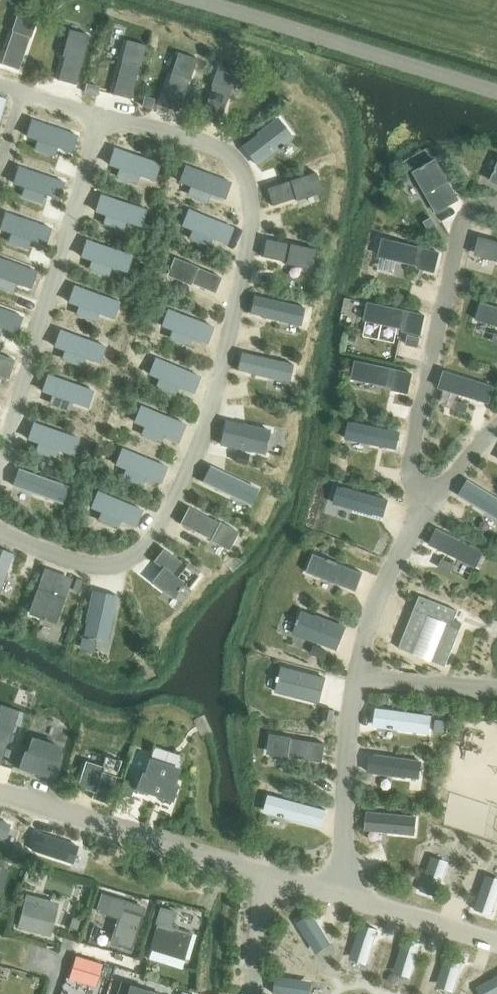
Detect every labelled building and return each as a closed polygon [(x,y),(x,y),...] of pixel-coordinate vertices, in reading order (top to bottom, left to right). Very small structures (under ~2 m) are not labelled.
[(19,12),(1,65),(19,70),(30,38),(37,18),(19,12)] [(69,35),(58,81),(76,86),(87,40),(69,35)] [(125,42),(113,95),(131,100),(138,67),(139,67),(144,47),(125,42)] [(178,53),(160,106),(178,112),(189,79),(190,80),(197,59),(178,53)] [(212,87),(201,120),(218,126),(229,94),(236,72),(218,66),(212,87)] [(87,85),(85,93),(96,96),(98,88),(87,85)] [(145,98),(142,106),(151,109),(153,100),(145,98)] [(277,118),(242,146),(257,165),(292,138),(277,118)] [(32,121),(26,137),(35,140),(56,147),(72,152),(77,136),(32,121)] [(114,149),(109,165),(154,181),(160,165),(114,149)] [(435,159),(413,171),(437,212),(458,200),(435,159)] [(185,166),(180,182),(225,199),(230,183),(185,166)] [(18,168),(13,184),(58,199),(64,183),(18,168)] [(315,173),(266,189),(272,206),(294,199),(320,191),(315,173)] [(101,195),(95,212),(141,227),(146,211),(101,195)] [(188,210),(182,226),(227,244),(233,228),(188,210)] [(0,229),(45,245),(51,229),(5,213),(0,229)] [(432,218),(425,222),(431,233),(437,229),(432,218)] [(478,255),(496,260),(496,261),(496,242),(482,238),(478,255)] [(266,239),(262,257),(285,262),(310,267),(314,249),(266,239)] [(385,240),(381,257),(424,266),(423,268),(435,271),(440,253),(385,240)] [(87,241),(81,257),(126,273),(132,256),(87,241)] [(174,258),(167,274),(190,283),(215,294),(221,278),(197,268),(197,267),(174,258)] [(31,289),(36,272),(0,260),(0,278),(31,289)] [(74,286),(69,302),(113,319),(119,303),(74,286)] [(255,297),(251,314),(300,326),(304,309),(255,297)] [(476,319),(496,326),(496,307),(481,303),(476,319)] [(370,304),(367,321),(409,330),(409,332),(421,335),(425,316),(370,304)] [(16,333),(22,317),(0,309),(0,328),(16,333)] [(168,310),(162,326),(207,343),(213,327),(168,310)] [(60,331),(54,347),(100,363),(105,347),(60,331)] [(408,336),(406,347),(418,349),(420,339),(408,336)] [(242,354),(239,371),(288,382),(292,365),(242,354)] [(6,379),(12,360),(0,356),(0,377),(6,379)] [(155,359),(149,375),(193,393),(200,377),(155,359)] [(358,362),(354,379),(397,388),(396,391),(408,394),(412,374),(358,362)] [(444,372),(439,388),(489,404),(494,387),(444,372)] [(48,375),(42,391),(87,408),(93,392),(48,375)] [(457,402),(454,409),(466,413),(469,406),(457,402)] [(141,407),(134,422),(179,440),(185,425),(141,407)] [(226,421),(220,445),(263,455),(265,446),(266,440),(269,431),(226,421)] [(350,423),(347,439),(386,448),(396,450),(399,432),(353,423),(349,422),(349,423),(350,423)] [(34,423),(28,439),(37,443),(57,450),(73,456),(79,439),(34,423)] [(122,449),(116,465),(160,483),(167,467),(122,449)] [(237,452),(235,462),(246,465),(249,455),(237,452)] [(211,467),(204,483),(250,505),(257,489),(211,467)] [(20,470),(14,487),(61,503),(66,487),(20,470)] [(460,496),(496,519),(496,498),(469,481),(460,496)] [(340,488),(335,504),(374,515),(383,518),(388,501),(343,488),(338,487),(340,488)] [(97,492),(91,508),(136,526),(142,510),(97,492)] [(188,507),(180,524),(209,540),(227,549),(237,531),(218,522),(218,523),(188,507)] [(437,529),(429,545),(476,568),(484,552),(437,529)] [(163,569),(153,582),(172,597),(182,584),(189,589),(199,576),(163,548),(153,561),(163,569)] [(13,555),(0,551),(0,590),(13,555)] [(307,571),(307,573),(308,573),(308,572),(357,591),(364,573),(362,573),(362,574),(337,564),(338,563),(327,559),(327,561),(316,557),(310,572),(307,571)] [(443,560),(439,567),(450,573),(454,565),(443,560)] [(46,571),(29,615),(54,624),(70,580),(46,571)] [(92,592),(83,635),(91,637),(97,638),(107,640),(117,597),(92,592)] [(420,597),(399,648),(446,667),(461,629),(452,626),(458,612),(420,597)] [(298,625),(295,634),(336,650),(345,627),(304,611),(300,620),(298,620),(296,624),(298,625)] [(314,647),(311,654),(325,660),(328,652),(314,647)] [(279,682),(276,692),(319,703),(325,679),(283,668),(280,677),(278,677),(277,682),(279,682)] [(7,744),(18,713),(0,708),(0,765),(7,744)] [(325,709),(323,719),(332,721),(335,711),(325,709)] [(380,710),(377,726),(428,733),(428,716),(380,710)] [(270,734),(270,735),(273,735),(270,753),(288,756),(288,757),(323,763),(326,744),(292,739),(292,738),(270,734)] [(23,753),(18,769),(55,780),(60,764),(56,763),(55,763),(60,748),(28,738),(24,753),(23,753)] [(370,756),(369,773),(419,780),(421,763),(370,756)] [(87,761),(78,788),(93,793),(93,794),(91,799),(107,804),(121,764),(105,758),(103,766),(87,761)] [(139,773),(134,790),(172,802),(178,785),(175,784),(174,784),(179,770),(146,760),(141,774),(139,773)] [(124,781),(121,793),(130,796),(134,784),(124,781)] [(272,797),(267,812),(279,815),(279,816),(285,818),(285,817),(320,826),(324,811),(326,812),(326,810),(323,809),(323,810),(272,797),(273,796),(269,795),(269,796),(272,797)] [(368,813),(366,830),(414,835),(416,818),(368,813)] [(3,838),(6,836),(9,827),(8,824),(0,821),(0,837),(3,838)] [(37,833),(32,850),(71,863),(77,846),(37,833)] [(7,855),(5,861),(17,866),(19,859),(7,855)] [(9,866),(0,863),(0,890),(9,866)] [(425,880),(421,892),(437,897),(441,884),(439,884),(444,870),(432,866),(427,880),(425,880)] [(475,910),(491,916),(496,903),(493,902),(496,892),(496,888),(487,884),(482,899),(479,898),(475,910)] [(104,895),(99,910),(121,917),(115,937),(134,943),(145,907),(104,895)] [(25,902),(18,928),(50,937),(56,911),(25,902)] [(158,924),(150,949),(184,960),(192,935),(172,928),(178,911),(161,906),(156,923),(158,924)] [(312,914),(297,923),(304,934),(306,933),(314,945),(325,939),(316,926),(318,924),(312,914)] [(73,917),(69,929),(77,931),(81,920),(73,917)] [(360,938),(355,952),(367,956),(371,941),(374,942),(378,930),(362,925),(357,937),(360,938)] [(403,952),(399,966),(411,970),(415,955),(417,956),(421,944),(405,939),(401,951),(403,952)] [(446,965),(442,979),(454,983),(458,968),(460,969),(464,957),(448,952),(444,965),(446,965)] [(70,970),(65,992),(71,993),(101,993),(105,978),(70,970)] [(274,993),(275,993),(287,993),(290,993),(302,993),(304,984),(288,981),(289,979),(276,977),(274,993)] [(485,986),(489,993),(496,993),(496,980),(485,986)] [(122,983),(120,987),(118,993),(160,993),(122,983)]
